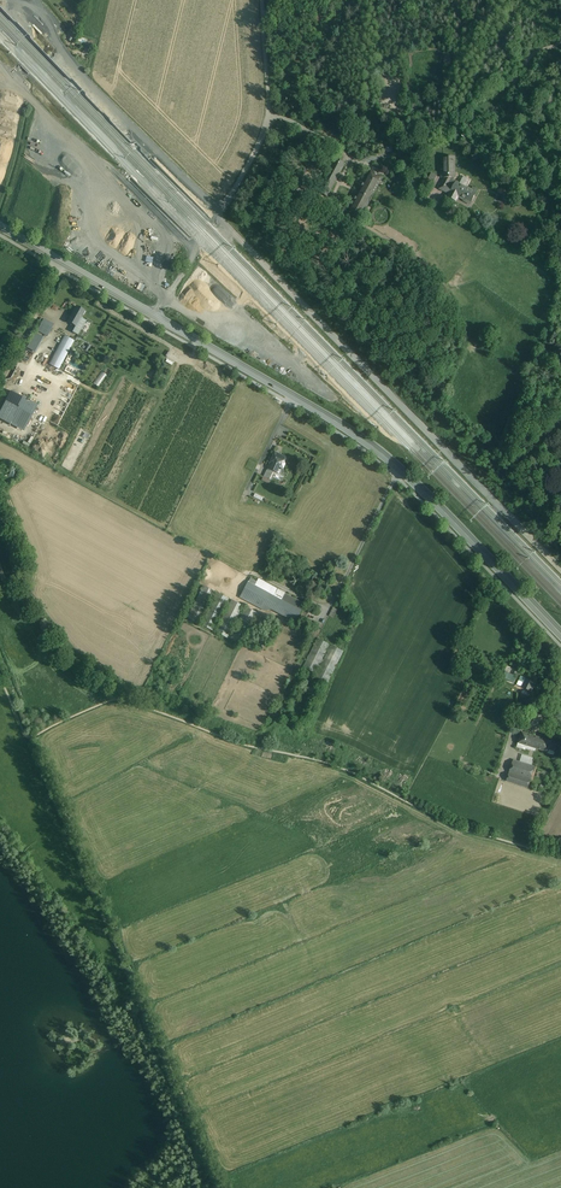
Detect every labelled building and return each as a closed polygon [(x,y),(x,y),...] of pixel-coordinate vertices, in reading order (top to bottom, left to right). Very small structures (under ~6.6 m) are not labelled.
[(80,36),(77,42),(92,49),(94,44),(87,41),(88,39),(80,36)] [(457,203),(460,197),(472,203),(480,189),(473,186),(472,189),(457,181),(456,157),(445,157),(446,176),(440,188),(449,193),(447,197),(457,203)] [(345,164),(336,160),(319,192),(327,196),(345,164)] [(384,179),(372,172),(352,206),(364,213),(384,179)] [(498,194),(501,194),(502,195),(503,198),(504,203),(507,202),(506,197),(504,192),(504,191),(503,188),(500,188),(497,190),(497,192),(498,194)] [(96,208),(99,210),(102,212),(105,206),(101,203),(98,209),(96,208)] [(118,227),(111,241),(118,245),(125,231),(118,227)] [(150,236),(146,261),(154,263),(155,257),(158,237),(150,236)] [(213,298),(215,300),(218,297),(213,292),(203,301),(207,305),(213,298)] [(77,306),(68,322),(76,326),(73,332),(78,335),(87,321),(81,318),(85,311),(77,306)] [(44,319),(40,326),(50,332),(54,325),(44,319)] [(50,332),(40,326),(38,331),(48,336),(50,332)] [(35,352),(43,338),(35,334),(28,348),(35,352)] [(75,341),(64,335),(49,364),(59,370),(75,341)] [(98,362),(87,378),(92,381),(102,366),(98,362)] [(0,406),(0,421),(22,431),(24,426),(27,427),(37,405),(7,391),(0,406)] [(290,456),(276,450),(268,468),(282,474),(290,456)] [(274,472),(267,469),(264,475),(271,478),(274,472)] [(248,583),(255,586),(257,581),(251,578),(248,583)] [(268,608),(278,590),(258,579),(257,581),(255,586),(248,597),(259,603),(261,604),(266,607),(268,608)] [(246,596),(248,597),(255,586),(248,583),(248,582),(242,594),(246,596)] [(215,591),(203,585),(187,617),(199,623),(215,591)] [(268,608),(275,612),(285,593),(278,590),(268,608)] [(228,598),(216,592),(201,625),(212,630),(228,598)] [(285,593),(275,612),(295,622),(305,604),(285,593)] [(257,607),(259,603),(248,597),(246,596),(244,600),(257,607)] [(242,604),(231,599),(215,631),(227,636),(242,604)] [(333,607),(329,616),(334,618),(338,609),(333,607)] [(330,644),(318,639),(303,671),(314,677),(330,644)] [(343,651),(332,645),(316,677),(327,683),(343,651)] [(515,683),(519,669),(507,665),(502,678),(515,683)] [(528,697),(535,682),(521,676),(517,685),(522,687),(519,693),(528,697)] [(552,741),(521,732),(518,744),(549,752),(552,741)] [(520,761),(532,764),(534,758),(522,754),(520,761)] [(514,760),(509,773),(530,780),(534,766),(514,760)] [(509,773),(507,782),(527,789),(530,780),(509,773)]
